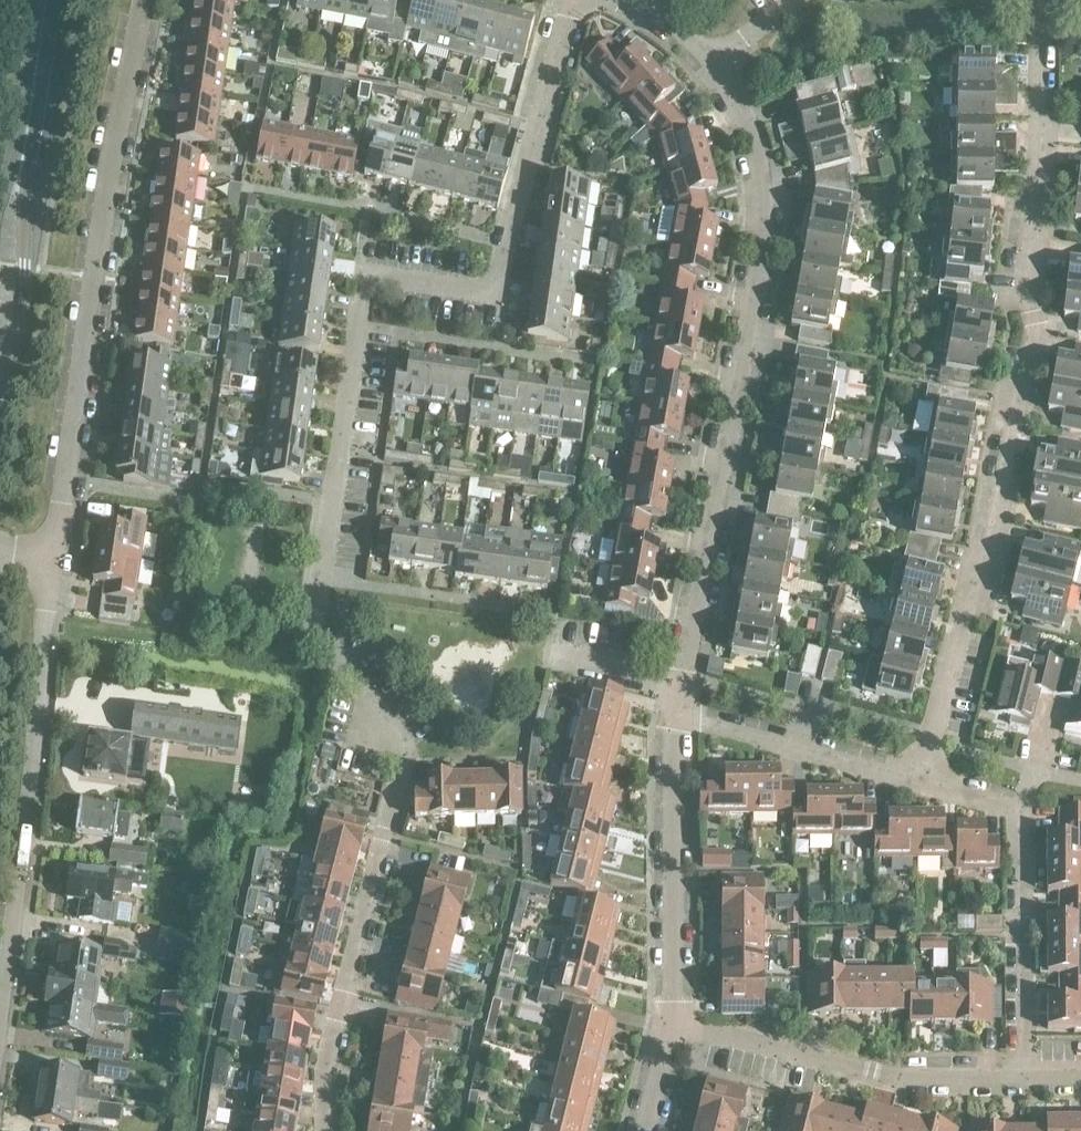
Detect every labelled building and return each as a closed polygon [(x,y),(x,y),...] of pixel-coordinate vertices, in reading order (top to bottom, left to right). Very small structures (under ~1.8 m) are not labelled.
[(235,2),(223,0),(197,0),(194,20),(232,26),(235,2)] [(281,0),(269,0),(268,8),(279,10),(281,0)] [(324,0),(298,0),(297,9),(322,13),(324,0)] [(349,0),(324,0),(322,13),(345,18),(349,0)] [(374,0),(349,0),(345,18),(369,22),(374,0)] [(404,4),(398,4),(398,0),(374,0),(369,22),(367,33),(390,37),(389,42),(397,44),(404,4)] [(439,0),(414,0),(413,5),(404,4),(397,44),(403,45),(405,36),(406,29),(423,34),(420,44),(427,46),(439,0)] [(464,3),(453,0),(439,0),(427,46),(450,53),(464,3)] [(474,59),(487,9),(464,3),(450,53),(474,59)] [(500,54),(510,15),(487,9),(474,59),(484,62),(487,51),(500,54)] [(524,61),(534,22),(510,15),(500,54),(524,61)] [(228,50),(232,26),(194,20),(191,44),(228,50)] [(270,43),(272,34),(263,33),(262,42),(270,43)] [(628,60),(610,40),(586,62),(623,102),(656,72),(637,52),(628,60)] [(225,74),(228,50),(191,44),(187,68),(225,74)] [(887,51),(887,62),(905,62),(905,51),(887,51)] [(994,75),(994,55),(958,54),(958,69),(952,69),(952,89),(1017,90),(1017,75),(994,75)] [(311,69),(313,60),(299,58),(297,66),(311,69)] [(325,71),(327,63),(313,60),(311,69),(325,71)] [(257,65),(254,78),(264,80),(267,67),(257,65)] [(358,78),(360,69),(346,67),(344,75),(358,78)] [(222,97),(225,74),(187,68),(184,92),(222,97)] [(846,69),(835,72),(841,93),(852,90),(846,69)] [(657,139),(686,123),(665,101),(674,92),(656,72),(623,102),(657,139)] [(310,95),(313,77),(299,74),(295,93),(310,95)] [(413,89),(415,80),(401,77),(399,85),(413,89)] [(262,91),(264,80),(254,78),(252,89),(262,91)] [(336,91),(337,81),(322,78),(321,88),(336,91)] [(439,96),(442,87),(428,84),(426,92),(439,96)] [(835,113),(831,99),(837,98),(833,84),(802,93),(805,106),(796,108),(801,128),(779,134),(783,148),(846,131),(840,112),(835,113)] [(360,85),(358,98),(357,100),(369,102),(371,87),(362,86),(360,85)] [(453,99),(455,91),(442,87),(439,96),(453,99)] [(1017,104),(1017,90),(952,89),(952,109),(957,109),(957,122),(994,123),(994,104),(1017,104)] [(218,121),(222,97),(184,92),(180,116),(218,121)] [(409,104),(411,95),(397,92),(395,100),(409,104)] [(422,107),(424,99),(411,95),(409,104),(422,107)] [(485,108),(488,99),(474,96),(472,104),(485,108)] [(499,112),(501,103),(488,99),(485,108),(499,112)] [(452,115),(454,107),(441,103),(439,111),(452,115)] [(466,119),(468,110),(454,107),(452,115),(466,119)] [(496,127),(498,119),(485,115),(482,123),(496,127)] [(215,146),(218,121),(180,116),(177,141),(215,146)] [(253,126),(254,118),(243,116),(242,124),(253,126)] [(510,131),(512,122),(498,119),(496,127),(510,131)] [(993,141),(994,123),(957,122),(957,136),(952,136),(951,155),(1017,156),(1017,142),(993,141)] [(690,138),(686,123),(657,139),(667,174),(709,162),(702,135),(690,138)] [(281,166),(288,129),(264,124),(257,161),(281,166)] [(387,181),(398,143),(401,133),(366,124),(362,157),(369,159),(365,175),(387,181)] [(305,170),(312,133),(288,129),(281,166),(305,170)] [(815,175),(815,184),(850,183),(850,177),(860,176),(859,160),(850,129),(846,131),(783,148),(787,162),(809,156),(814,175),(815,175)] [(328,175),(335,138),(312,133),(305,170),(328,175)] [(353,180),(360,142),(335,138),(328,175),(353,180)] [(409,187),(420,148),(398,143),(387,181),(409,187)] [(248,158),(250,149),(234,145),(232,154),(248,158)] [(431,193),(442,154),(420,148),(409,187),(431,193)] [(197,180),(201,155),(163,150),(160,174),(197,180)] [(475,205),(488,157),(466,152),(464,160),(453,199),(475,205)] [(453,199),(464,160),(442,154),(431,193),(453,199)] [(1016,170),(1017,156),(951,155),(951,175),(956,175),(956,190),(950,189),(950,196),(982,197),(983,190),(993,190),(993,170),(1016,170)] [(498,211),(508,172),(511,164),(488,157),(475,205),(498,211)] [(676,209),(709,208),(705,192),(717,189),(709,162),(667,174),(676,209)] [(194,203),(197,180),(160,174),(156,198),(194,203)] [(560,174),(559,180),(591,184),(592,179),(560,174)] [(587,208),(591,184),(559,180),(550,179),(547,202),(587,208)] [(851,200),(850,183),(815,184),(815,194),(815,193),(811,213),(806,213),(804,227),(851,235),(854,216),(849,215),(852,200),(851,200)] [(239,209),(241,196),(230,195),(228,207),(239,209)] [(988,227),(990,207),(981,206),(982,197),(950,196),(949,203),(955,203),(953,218),(948,217),(946,237),(992,242),(993,228),(988,227)] [(191,227),(194,203),(156,198),(153,222),(191,227)] [(625,213),(627,200),(618,198),(615,212),(625,213)] [(584,230),(587,208),(547,202),(544,224),(584,230)] [(713,253),(718,226),(706,223),(709,208),(676,209),(670,245),(713,253)] [(254,226),(256,212),(247,210),(245,224),(254,226)] [(622,227),(625,213),(615,212),(613,226),(622,227)] [(187,251),(191,227),(153,222),(149,245),(187,251)] [(233,233),(234,223),(220,222),(219,232),(233,233)] [(581,253),(584,230),(544,224),(541,247),(581,253)] [(333,257),(336,232),(297,226),(293,251),(333,257)] [(806,242),(803,260),(839,267),(851,269),(853,260),(846,259),(851,235),(804,227),(801,241),(806,242)] [(990,256),(992,242),(946,237),(943,256),(949,257),(947,271),(942,271),(940,285),(972,288),(973,275),(983,276),(985,256),(990,256)] [(597,254),(607,256),(610,243),(599,241),(597,254)] [(232,257),(234,244),(225,242),(223,256),(232,257)] [(616,258),(619,244),(610,243),(607,256),(616,258)] [(184,275),(187,251),(149,245),(146,269),(184,275)] [(708,280),(713,253),(670,245),(662,285),(694,291),(696,278),(708,280)] [(578,275),(581,253),(541,247),(537,269),(578,275)] [(329,281),(333,257),(293,251),(290,275),(329,281)] [(247,269),(249,255),(241,254),(239,268),(247,269)] [(614,271),(616,258),(607,256),(605,270),(614,271)] [(893,276),(895,258),(886,257),(884,275),(893,276)] [(837,280),(839,267),(803,260),(800,279),(794,278),(792,292),(839,300),(842,281),(837,280)] [(1070,262),(1067,290),(1080,291),(1080,263),(1070,262)] [(245,283),(247,269),(239,268),(237,281),(245,283)] [(180,298),(184,275),(146,269),(143,293),(180,298)] [(574,298),(578,275),(537,269),(534,292),(574,298)] [(229,272),(216,270),(214,278),(228,280),(229,272)] [(326,304),(329,281),(290,275),(286,299),(326,304)] [(891,294),(893,276),(884,275),(881,293),(891,294)] [(226,295),(228,281),(217,280),(215,293),(226,295)] [(698,333),(703,306),(691,304),(694,291),(662,285),(655,325),(698,333)] [(990,328),(994,308),(970,304),(972,288),(940,285),(939,299),(958,302),(955,316),(950,316),(947,335),(993,344),(996,329),(990,328)] [(608,302),(611,288),(602,287),(599,300),(608,302)] [(1067,290),(1064,317),(1080,319),(1078,333),(1080,333),(1080,291),(1067,290)] [(571,320),(574,298),(534,292),(531,314),(571,320)] [(835,320),(839,300),(792,292),(789,306),(795,307),(791,327),(801,329),(798,342),(830,348),(832,334),(827,333),(830,319),(835,320)] [(177,322),(180,298),(143,293),(139,317),(177,322)] [(323,328),(326,304),(286,299),(283,322),(323,328)] [(606,316),(608,302),(599,300),(597,314),(606,316)] [(241,316),(243,302),(234,301),(232,315),(241,316)] [(568,343),(571,320),(531,314),(528,337),(568,343)] [(239,330),(241,316),(232,315),(230,329),(239,330)] [(174,347),(177,322),(139,317),(136,341),(174,347)] [(319,353),(323,328),(283,322),(279,347),(319,353)] [(693,361),(698,333),(655,325),(648,365),(679,371),(681,358),(693,361)] [(219,341),(221,330),(210,328),(208,339),(219,341)] [(990,357),(993,344),(947,335),(943,354),(948,355),(946,370),(940,369),(938,383),(970,388),(972,375),(982,377),(985,357),(990,357)] [(598,357),(601,342),(592,341),(589,355),(598,357)] [(1077,346),(1074,360),(1059,357),(1054,385),(1080,390),(1080,347),(1077,346)] [(833,385),(836,370),(826,368),(829,355),(797,349),(794,363),(800,364),(796,383),(791,382),(788,397),(835,405),(838,386),(833,385)] [(133,360),(130,383),(169,389),(170,388),(173,387),(174,379),(171,375),(174,358),(147,354),(146,362),(133,360)] [(314,388),(318,364),(278,358),(274,382),(314,388)] [(427,403),(433,363),(410,360),(408,369),(398,367),(393,398),(427,403)] [(232,377),(234,363),(225,362),(223,376),(232,377)] [(450,406),(455,366),(433,363),(427,403),(450,406)] [(684,413),(689,386),(677,384),(679,371),(648,365),(641,406),(684,413)] [(478,375),(479,370),(455,366),(450,406),(471,409),(470,415),(471,415),(477,375),(478,375)] [(492,432),(499,378),(478,375),(477,375),(471,415),(469,429),(492,432)] [(230,391),(232,377),(223,376),(221,390),(230,391)] [(514,435),(522,381),(499,378),(492,432),(514,435)] [(212,395),(214,382),(205,380),(203,394),(212,395)] [(536,439),(544,385),(522,381),(514,435),(536,439)] [(310,412),(314,388),(274,382),(271,406),(310,412)] [(175,413),(176,404),(167,403),(169,389),(130,383),(126,406),(166,411),(175,413)] [(559,442),(567,388),(544,385),(536,439),(559,442)] [(1054,385),(1049,412),(1064,415),(1062,429),(1080,432),(1080,390),(1054,385)] [(932,417),(928,436),(975,445),(977,431),(972,430),(975,410),(966,408),(968,395),(928,387),(925,404),(934,406),(932,417)] [(582,445),(584,431),(590,391),(567,388),(559,442),(582,445)] [(210,409),(212,395),(203,394),(201,408),(210,409)] [(831,425),(835,405),(788,397),(786,411),(791,412),(787,430),(823,437),(826,424),(831,425)] [(163,434),(166,411),(126,406),(123,428),(163,434)] [(307,436),(310,412),(271,406),(267,430),(307,436)] [(679,441),(684,413),(641,406),(633,446),(664,452),(667,439),(679,441)] [(225,425),(227,411),(218,409),(216,423),(225,425)] [(884,414),(881,428),(890,430),(896,431),(898,417),(884,414)] [(223,438),(225,425),(216,423),(214,437),(223,438)] [(205,440),(207,427),(199,425),(197,439),(205,440)] [(871,446),(874,427),(865,426),(862,444),(871,446)] [(168,458),(172,435),(163,434),(123,428),(120,451),(168,458)] [(887,448),(890,430),(881,428),(878,446),(887,448)] [(303,460),(307,436),(267,430),(264,454),(303,460)] [(821,450),(823,437),(787,430),(784,449),(779,448),(776,462),(823,470),(826,451),(821,450)] [(972,459),(975,445),(928,436),(925,455),(930,456),(927,470),(963,476),(967,458),(972,459)] [(203,453),(205,440),(197,439),(195,452),(203,453)] [(602,450),(603,441),(592,439),(591,448),(602,450)] [(1059,442),(1057,456),(1041,453),(1036,480),(1080,488),(1080,446),(1059,442)] [(868,464),(871,446),(862,444),(859,462),(868,464)] [(419,458),(421,448),(408,446),(406,456),(385,453),(384,462),(418,467),(419,458)] [(669,494),(674,467),(662,464),(664,452),(633,446),(626,486),(669,494)] [(169,489),(173,458),(168,458),(120,451),(116,474),(138,477),(137,484),(169,489)] [(300,484),(303,460),(264,454),(255,453),(251,477),(300,484)] [(484,476),(487,458),(478,457),(477,466),(464,464),(463,473),(484,476)] [(432,469),(434,460),(419,458),(418,467),(432,469)] [(499,458),(497,469),(509,471),(510,460),(499,458)] [(200,476),(202,462),(193,461),(191,475),(200,476)] [(819,490),(823,470),(776,462),(774,476),(779,477),(775,497),(770,496),(768,509),(799,515),(802,502),(811,504),(814,489),(819,490)] [(463,473),(464,464),(450,463),(449,471),(463,473)] [(217,479),(219,465),(210,464),(208,478),(217,479)] [(407,481),(408,473),(408,472),(383,468),(380,488),(395,490),(396,479),(407,481)] [(507,480),(509,471),(497,469),(495,469),(494,478),(507,480)] [(552,486),(553,478),(552,477),(553,472),(541,470),(538,484),(552,486)] [(960,496),(963,476),(927,470),(925,483),(920,482),(916,501),(963,510),(965,497),(960,496)] [(521,482),(522,473),(509,471),(507,480),(521,482)] [(447,487),(448,478),(435,476),(433,485),(447,487)] [(878,496),(881,477),(872,476),(869,494),(878,496)] [(461,489),(462,480),(448,478),(447,487),(461,489)] [(574,490),(575,481),(553,478),(552,486),(574,490)] [(1036,480),(1031,507),(1047,510),(1044,524),(1080,531),(1080,488),(1036,480)] [(490,501),(491,493),(493,484),(479,482),(478,491),(477,500),(490,501)] [(505,495),(507,487),(493,484),(491,493),(505,495)] [(664,521),(669,494),(626,486),(619,526),(650,532),(652,519),(664,521)] [(536,500),(537,491),(524,489),(522,498),(536,500)] [(550,502),(551,493),(537,491),(536,500),(550,502)] [(960,525),(963,510),(916,501),(913,521),(918,522),(915,537),(910,536),(907,549),(938,557),(942,542),(951,544),(955,524),(960,525)] [(797,528),(799,515),(768,509),(765,522),(756,521),(752,541),(747,540),(744,554),(791,562),(794,543),(789,542),(792,527),(797,528)] [(141,562),(146,521),(119,517),(117,531),(101,528),(97,556),(141,562)] [(412,567),(418,527),(382,522),(378,549),(391,551),(389,564),(412,567)] [(487,528),(487,527),(466,524),(464,534),(464,540),(462,539),(457,574),(456,574),(455,579),(479,582),(485,543),(487,528)] [(654,574),(659,547),(648,545),(650,532),(619,526),(611,566),(654,574)] [(435,571),(440,531),(418,527),(412,567),(435,571)] [(501,586),(509,531),(499,530),(487,528),(485,543),(479,582),(501,586)] [(464,540),(464,534),(440,531),(435,571),(456,574),(457,574),(462,539),(464,540)] [(524,589),(531,535),(509,531),(501,586),(524,589)] [(547,592),(548,583),(557,584),(558,573),(559,574),(563,540),(555,539),(555,538),(531,535),(524,589),(547,592)] [(1080,549),(1080,547),(1044,537),(1040,551),(1025,547),(1018,574),(1071,587),(1080,549)] [(939,592),(944,573),(935,570),(938,557),(907,549),(903,563),(908,564),(905,578),(891,575),(886,594),(895,596),(941,607),(944,594),(939,592)] [(787,582),(791,562),(744,554),(742,568),(747,569),(744,588),(779,594),(782,581),(787,582)] [(131,627),(141,562),(97,556),(93,584),(110,586),(107,599),(103,598),(102,598),(98,623),(131,627)] [(650,602),(654,574),(611,566),(604,607),(635,613),(638,599),(650,602)] [(837,589),(840,571),(831,569),(828,588),(837,589)] [(845,591),(849,573),(840,571),(837,589),(845,591)] [(1061,628),(1071,587),(1018,574),(1011,601),(1027,605),(1023,618),(1061,628)] [(777,607),(779,594),(744,588),(740,606),(735,605),(732,619),(779,628),(782,608),(777,607)] [(603,606),(604,598),(595,596),(594,605),(603,606)] [(937,621),(941,607),(895,596),(890,615),(895,616),(892,629),(927,638),(932,620),(937,621)] [(588,612),(590,602),(580,600),(577,609),(588,612)] [(653,619),(655,612),(642,610),(641,617),(653,619)] [(825,636),(828,618),(819,616),(818,622),(810,621),(808,633),(825,636)] [(841,636),(844,617),(835,616),(832,634),(841,636)] [(775,647),(779,628),(732,619),(730,633),(735,634),(731,654),(767,661),(770,646),(775,647)] [(923,657),(927,638),(892,629),(889,642),(883,641),(878,660),(925,672),(928,658),(923,657)] [(1034,648),(1037,632),(1023,629),(1020,645),(1034,648)] [(815,680),(822,652),(808,648),(801,676),(815,680)] [(835,685),(843,657),(828,653),(821,682),(835,685)] [(1039,691),(1056,695),(1064,664),(1034,657),(1030,677),(1007,671),(997,714),(1012,718),(1010,725),(1029,729),(1039,691)] [(925,672),(878,660),(872,658),(863,692),(911,704),(916,684),(921,686),(925,672)] [(1064,664),(1056,695),(1073,699),(1066,727),(1080,730),(1080,668),(1064,664)] [(623,730),(629,707),(621,705),(624,692),(590,683),(581,719),(623,730)] [(547,711),(550,699),(542,696),(539,709),(547,711)] [(136,708),(132,738),(236,752),(240,722),(241,722),(224,719),(136,708)] [(554,729),(557,717),(546,714),(547,711),(539,709),(534,728),(542,730),(543,726),(554,729)] [(617,753),(623,730),(581,719),(575,743),(617,753)] [(242,750),(255,751),(257,721),(243,721),(242,750)] [(90,736),(84,778),(126,784),(127,778),(142,780),(147,744),(132,742),(90,736)] [(611,777),(617,753),(575,743),(569,766),(611,777)] [(538,758),(540,745),(531,744),(529,757),(538,758)] [(536,776),(538,758),(529,757),(527,775),(536,776)] [(606,800),(606,798),(611,777),(569,766),(563,790),(606,800)] [(753,816),(753,772),(725,772),(725,783),(701,783),(700,816),(753,816)] [(794,816),(794,811),(794,789),(781,789),(781,772),(753,772),(753,816),(793,816),(794,816)] [(498,817),(521,816),(520,776),(496,777),(498,817)] [(452,818),(475,817),(474,777),(451,778),(452,818)] [(475,817),(498,817),(496,777),(474,777),(475,817)] [(415,819),(429,819),(452,818),(451,778),(428,779),(428,787),(418,787),(414,801),(415,819)] [(606,800),(563,790),(557,815),(568,818),(569,815),(610,826),(616,801),(606,798),(606,800)] [(536,808),(535,793),(527,793),(528,808),(536,808)] [(834,838),(834,794),(807,794),(807,811),(794,811),(794,816),(793,816),(793,838),(834,838)] [(875,838),(876,832),(876,810),(862,810),(862,794),(834,794),(834,838),(875,838)] [(263,802),(233,798),(231,813),(261,817),(263,802)] [(128,842),(131,820),(118,818),(119,810),(81,804),(76,834),(128,842)] [(321,840),(360,850),(366,828),(351,824),(355,812),(330,805),(321,840)] [(529,828),(537,827),(536,808),(528,808),(529,828)] [(1080,866),(1080,810),(1059,810),(1059,838),(1047,838),(1047,866),(1080,866)] [(604,849),(610,826),(569,815),(568,818),(563,838),(604,849)] [(916,859),(916,815),(888,815),(888,832),(876,832),(875,838),(875,859),(916,859)] [(956,871),(956,833),(943,833),(943,816),(916,815),(916,859),(943,859),(943,871),(956,871)] [(183,834),(185,818),(163,816),(162,832),(183,834)] [(999,871),(999,843),(986,843),(986,827),(956,827),(956,833),(956,871),(999,871)] [(450,848),(452,839),(439,835),(437,845),(450,848)] [(598,872),(604,849),(563,838),(557,861),(598,872)] [(463,852),(465,842),(452,839),(450,848),(463,852)] [(355,872),(360,850),(321,840),(316,862),(355,872)] [(523,856),(531,855),(530,842),(522,842),(523,856)] [(496,860),(498,850),(485,847),(483,857),(496,860)] [(145,870),(147,852),(113,848),(111,865),(145,870)] [(509,863),(511,853),(498,850),(496,860),(509,863)] [(271,862),(271,852),(257,852),(253,869),(263,872),(265,862),(271,862)] [(703,867),(731,867),(730,854),(703,854),(703,867)] [(523,875),(531,875),(531,855),(523,856),(523,875)] [(349,894),(355,872),(316,862),(302,858),(296,880),(349,894)] [(592,896),(598,872),(557,861),(551,885),(592,896)] [(1047,866),(1047,894),(1059,894),(1059,907),(1080,907),(1080,866),(1047,866)] [(463,905),(470,878),(431,868),(424,895),(463,905)] [(261,880),(263,872),(253,869),(251,878),(261,880)] [(71,872),(67,901),(82,903),(79,921),(104,925),(116,926),(129,928),(132,908),(119,906),(111,905),(112,895),(116,896),(130,898),(132,887),(146,889),(147,879),(99,873),(99,876),(71,872)] [(722,905),(762,905),(762,876),(722,876),(722,905)] [(343,916),(349,894),(296,880),(290,902),(343,916)] [(523,885),(520,893),(529,895),(538,897),(540,890),(523,885)] [(256,906),(259,893),(249,891),(246,904),(256,906)] [(824,892),(811,892),(811,905),(824,905),(824,892)] [(525,912),(529,895),(520,893),(516,910),(525,912)] [(456,932),(463,905),(424,895),(417,922),(456,932)] [(614,934),(620,910),(579,899),(573,924),(614,934)] [(337,938),(343,916),(290,902),(284,924),(298,928),(337,938)] [(253,920),(256,906),(246,904),(243,918),(253,920)] [(722,932),(762,932),(762,905),(722,905),(722,932)] [(1059,907),(1059,920),(1035,920),(1035,935),(1042,935),(1042,945),(1080,945),(1080,907),(1059,907)] [(876,921),(876,909),(863,909),(863,921),(876,921)] [(887,909),(876,909),(876,921),(887,921),(887,909)] [(521,929),(525,912),(516,910),(512,927),(521,929)] [(797,925),(798,912),(788,912),(788,924),(797,925)] [(974,932),(1006,932),(1006,918),(974,918),(974,932)] [(449,959),(456,932),(417,922),(410,949),(449,959)] [(608,958),(614,934),(573,924),(567,948),(608,958)] [(331,960),(337,938),(298,928),(295,940),(283,937),(281,947),(331,960)] [(247,945),(250,932),(240,930),(237,943),(247,945)] [(844,939),(857,939),(857,930),(844,930),(844,939)] [(875,939),(889,939),(889,930),(875,930),(875,939)] [(889,939),(902,939),(902,930),(889,930),(889,939)] [(161,932),(157,961),(189,966),(191,952),(194,938),(194,937),(161,932)] [(722,960),(762,960),(762,932),(722,932),(722,960)] [(513,959),(517,942),(508,940),(504,957),(513,959)] [(920,950),(938,950),(938,941),(920,941),(920,950)] [(123,945),(106,942),(104,960),(136,964),(137,953),(123,945)] [(244,958),(247,945),(237,943),(235,957),(244,958)] [(798,960),(798,943),(788,943),(788,960),(798,960)] [(1059,989),(1080,989),(1080,945),(1042,945),(1042,961),(1035,961),(1036,976),(1059,976),(1059,989)] [(326,982),(328,974),(331,960),(281,947),(278,958),(290,961),(287,972),(326,982)] [(57,974),(56,978),(99,984),(100,980),(100,974),(98,974),(98,973),(101,955),(76,951),(61,948),(57,974)] [(602,982),(608,958),(567,948),(561,971),(602,982)] [(442,986),(449,959),(410,949),(403,976),(442,986)] [(509,976),(513,959),(504,957),(500,974),(509,976)] [(722,987),(762,987),(762,960),(722,960),(722,987)] [(798,970),(798,960),(788,960),(788,970),(798,970)] [(238,989),(244,963),(234,961),(228,987),(238,989)] [(835,1015),(860,1015),(860,963),(843,963),(843,975),(834,975),(835,1015)] [(866,975),(866,963),(860,963),(860,1015),(887,1015),(886,975),(866,975)] [(596,1005),(602,982),(561,971),(555,994),(563,996),(590,1003),(596,1005)] [(939,1026),(965,1026),(965,971),(956,971),(956,979),(945,979),(945,985),(939,985),(939,1026)] [(980,985),(980,971),(965,971),(965,1026),(991,1026),(991,985),(980,985)] [(320,1005),(326,982),(287,972),(284,984),(277,982),(273,996),(280,997),(281,995),(320,1005)] [(808,1015),(835,1015),(834,975),(808,975),(808,1015)] [(911,1015),(910,985),(912,985),(912,975),(886,975),(887,1015),(909,1015),(911,1015)] [(435,1013),(442,986),(403,976),(396,1003),(435,1013)] [(48,999),(48,1001),(52,1002),(95,1008),(96,1006),(97,998),(99,984),(56,978),(51,977),(49,991),(48,999)] [(939,985),(912,985),(910,985),(911,1015),(909,1015),(909,1026),(939,1026),(939,985)] [(722,1016),(762,1016),(762,987),(722,987),(722,1016)] [(1059,989),(1059,1002),(1035,1002),(1035,1017),(1042,1017),(1042,1030),(1080,1030),(1080,989),(1059,989)] [(190,1023),(193,1000),(163,996),(159,1019),(190,1023)] [(609,1046),(615,1023),(586,1016),(590,1003),(563,996),(559,1010),(573,1013),(567,1036),(609,1046)] [(498,1019),(502,1002),(493,1000),(489,1016),(498,1019)] [(52,1005),(47,1034),(88,1040),(90,1022),(93,1023),(126,1028),(128,1015),(129,1012),(95,1008),(52,1002),(52,1005)] [(273,1017),(271,1028),(311,1034),(315,1011),(267,1003),(265,1016),(273,1017)] [(479,1020),(482,1006),(469,1003),(465,1017),(479,1020)] [(232,1021),(234,1008),(225,1006),(222,1019),(232,1021)] [(389,1014),(383,1048),(423,1055),(426,1038),(448,1042),(451,1024),(389,1014)] [(494,1035),(498,1019),(489,1016),(485,1033),(494,1035)] [(229,1034),(232,1021),(222,1019),(219,1032),(229,1034)] [(307,1057),(311,1034),(271,1028),(267,1050),(307,1057)] [(603,1070),(609,1046),(567,1036),(561,1060),(603,1070)] [(124,1048),(89,1042),(87,1058),(121,1063),(124,1048)] [(356,1061),(360,1045),(351,1043),(347,1059),(356,1061)] [(486,1066),(490,1049),(481,1047),(477,1063),(486,1066)] [(383,1048),(373,1107),(413,1114),(423,1116),(433,1056),(423,1055),(383,1048)] [(223,1065),(225,1052),(215,1050),(213,1064),(223,1065)] [(303,1079),(307,1057),(267,1050),(263,1072),(303,1079)] [(597,1094),(603,1070),(561,1060),(555,1083),(597,1094)] [(126,1084),(129,1067),(100,1062),(97,1079),(126,1084)] [(482,1082),(486,1066),(477,1063),(473,1080),(482,1082)] [(224,1088),(228,1066),(223,1065),(213,1064),(210,1086),(224,1088)] [(42,1070),(38,1096),(74,1102),(100,1105),(101,1096),(88,1094),(90,1077),(42,1070)] [(299,1102),(303,1079),(263,1072),(259,1095),(299,1102)] [(738,1124),(747,1090),(708,1080),(699,1114),(738,1124)] [(591,1117),(597,1094),(555,1083),(549,1107),(591,1117)] [(244,1115),(256,1117),(295,1124),(299,1102),(259,1095),(247,1093),(244,1115)] [(477,1113),(480,1096),(471,1094),(468,1111),(477,1113)] [(216,1110),(218,1096),(208,1095),(206,1108),(216,1110)] [(98,1119),(100,1105),(74,1102),(38,1096),(34,1123),(70,1128),(71,1115),(98,1119)] [(821,1109),(787,1100),(780,1130),(816,1130),(821,1109)] [(369,1130),(410,1130),(413,1114),(373,1107),(369,1130)] [(591,1117),(549,1107),(543,1130),(547,1130),(588,1130),(591,1117)] [(214,1124),(216,1110),(206,1108),(204,1122),(214,1124)] [(842,1114),(821,1109),(816,1130),(838,1130),(842,1114)] [(896,1116),(867,1109),(864,1120),(861,1130),(892,1130),(896,1116)] [(474,1130),(477,1113),(468,1111),(465,1128),(474,1130)] [(748,1126),(738,1124),(699,1114),(695,1130),(747,1130),(748,1126)] [(864,1120),(842,1114),(838,1130),(861,1130),(864,1120)] [(925,1124),(896,1116),(892,1130),(924,1130),(925,1124)] [(295,1124),(256,1117),(254,1128),(247,1127),(246,1130),(294,1130),(295,1124)] [(1076,1121),(1046,1121),(1046,1130),(1077,1130),(1076,1121)]
